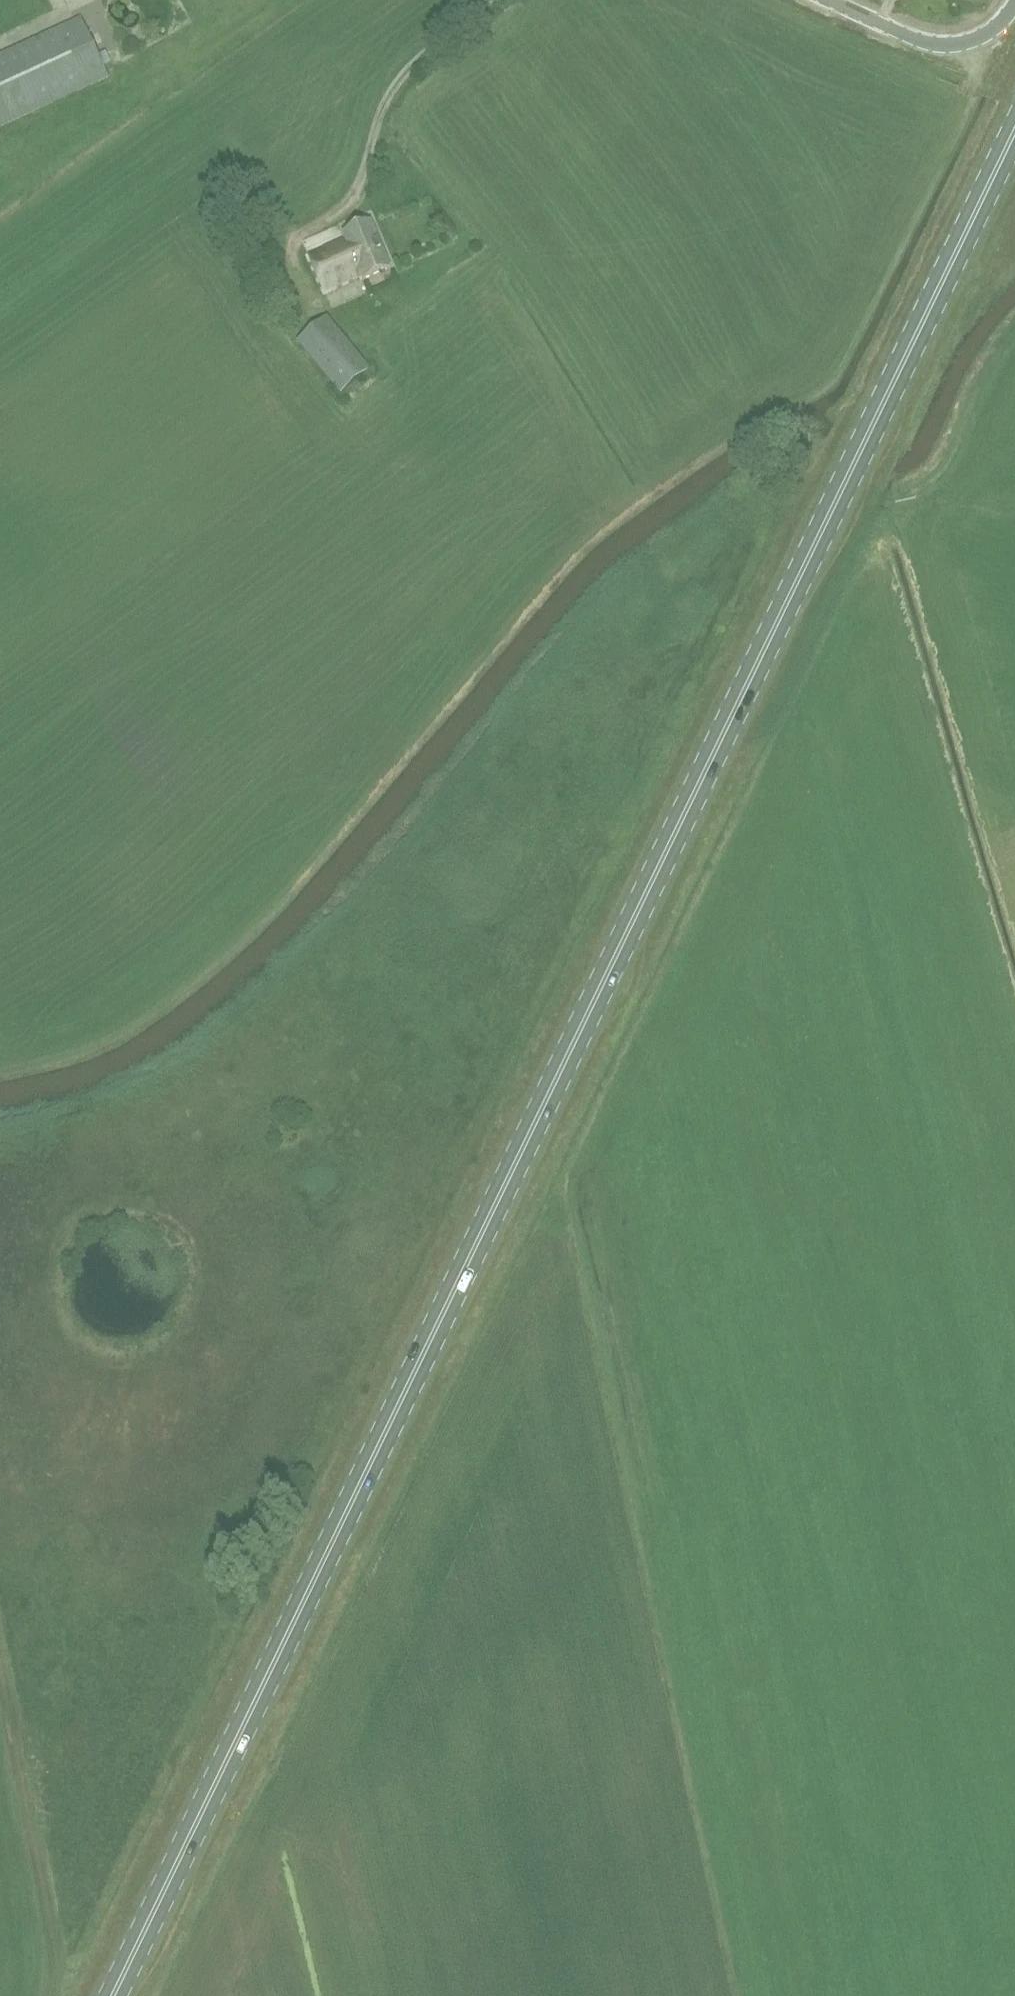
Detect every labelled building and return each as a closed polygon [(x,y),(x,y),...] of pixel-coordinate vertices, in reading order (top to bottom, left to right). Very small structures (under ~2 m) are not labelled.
[(27,14),(67,10),(66,0),(15,0),(16,8),(26,7),(27,14)] [(0,56),(0,127),(107,78),(80,20),(0,56)] [(344,233),(346,239),(309,256),(325,290),(360,274),(363,280),(391,269),(372,221),(344,233)] [(328,318),(299,341),(340,393),(369,370),(328,318)]
